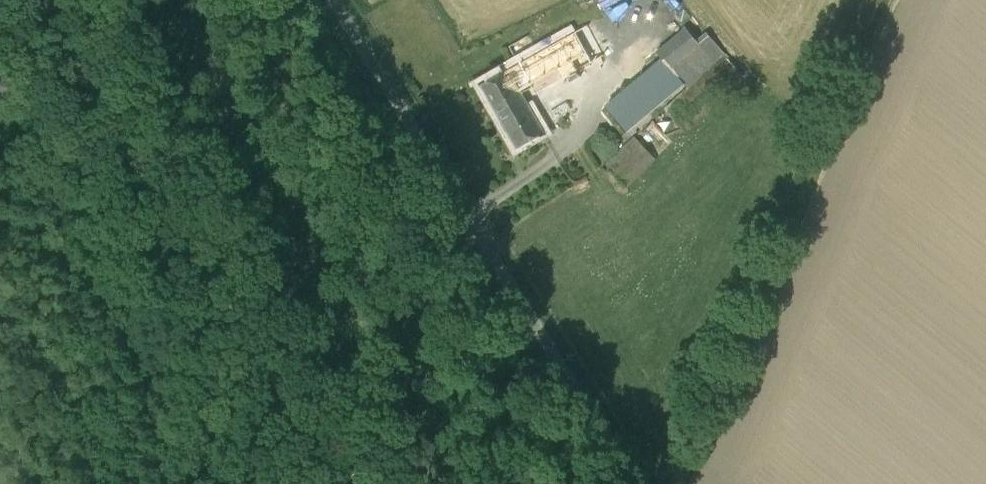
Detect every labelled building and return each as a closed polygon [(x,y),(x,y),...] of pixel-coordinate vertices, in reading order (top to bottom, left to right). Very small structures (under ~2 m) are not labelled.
[(519,63),(508,69),(525,99),(556,81),(557,82),(564,78),(578,70),(604,55),(587,25),(525,60),(519,63)] [(707,32),(697,41),(686,27),(657,51),(663,59),(607,105),(627,130),(684,83),(688,88),(724,54),(725,54),(707,32)] [(522,54),(516,58),(519,63),(525,60),(522,54)] [(688,88),(665,109),(685,130),(743,75),(724,54),(688,88)] [(508,69),(481,84),(517,147),(544,132),(525,99),(508,69)] [(655,158),(635,137),(606,165),(625,185),(655,158)]
